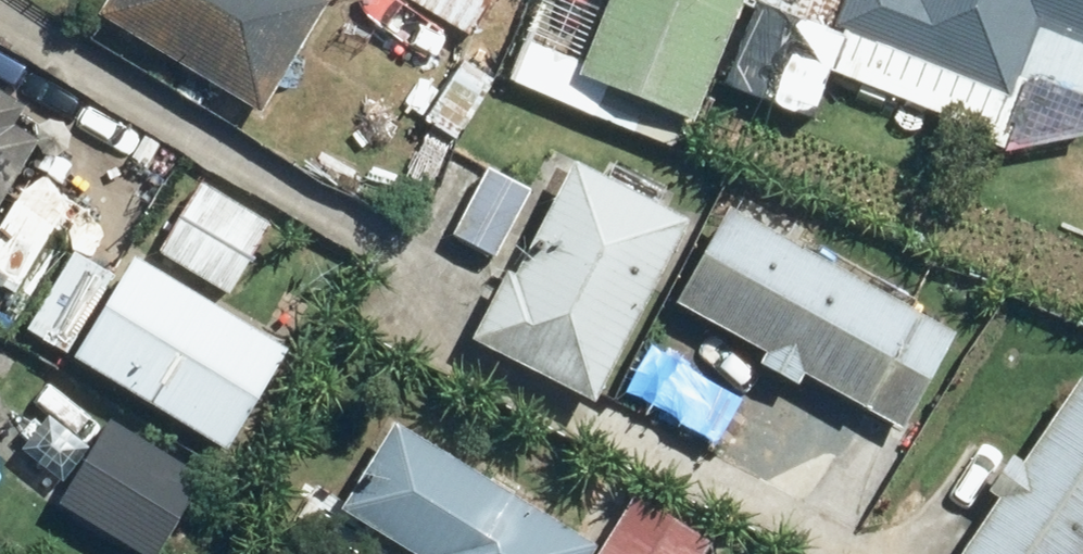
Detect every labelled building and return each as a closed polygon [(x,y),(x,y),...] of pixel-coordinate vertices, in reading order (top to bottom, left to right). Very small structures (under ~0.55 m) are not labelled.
[(92,22),(256,118),(322,6),(312,0),(105,0),(92,22)] [(489,0),(388,0),(360,49),(436,92),(489,0)] [(572,80),(686,126),(737,0),(605,0),(572,80)] [(844,28),(1021,101),(1045,45),(1082,61),(1082,0),(856,0),(844,28)] [(34,144),(9,129),(20,110),(0,99),(0,201),(34,144)] [(589,405),(680,227),(566,168),(510,277),(504,274),(468,343),(589,405)] [(492,260),(526,193),(483,171),(449,238),(492,260)] [(194,186),(155,255),(226,295),(265,225),(194,186)] [(725,213),(672,306),(760,355),(753,367),(792,389),(799,377),(896,432),(949,338),(725,213)] [(126,262),(67,362),(221,454),(281,355),(126,262)] [(1070,381),(1016,468),(1003,460),(980,497),(989,502),(957,553),(1082,553),(1082,390),(1070,381)] [(103,424),(53,510),(130,553),(157,553),(200,480),(103,424)] [(392,427),(337,513),(402,553),(589,553),(590,552),(392,427)] [(708,545),(631,497),(596,553),(703,553),(708,545)]
